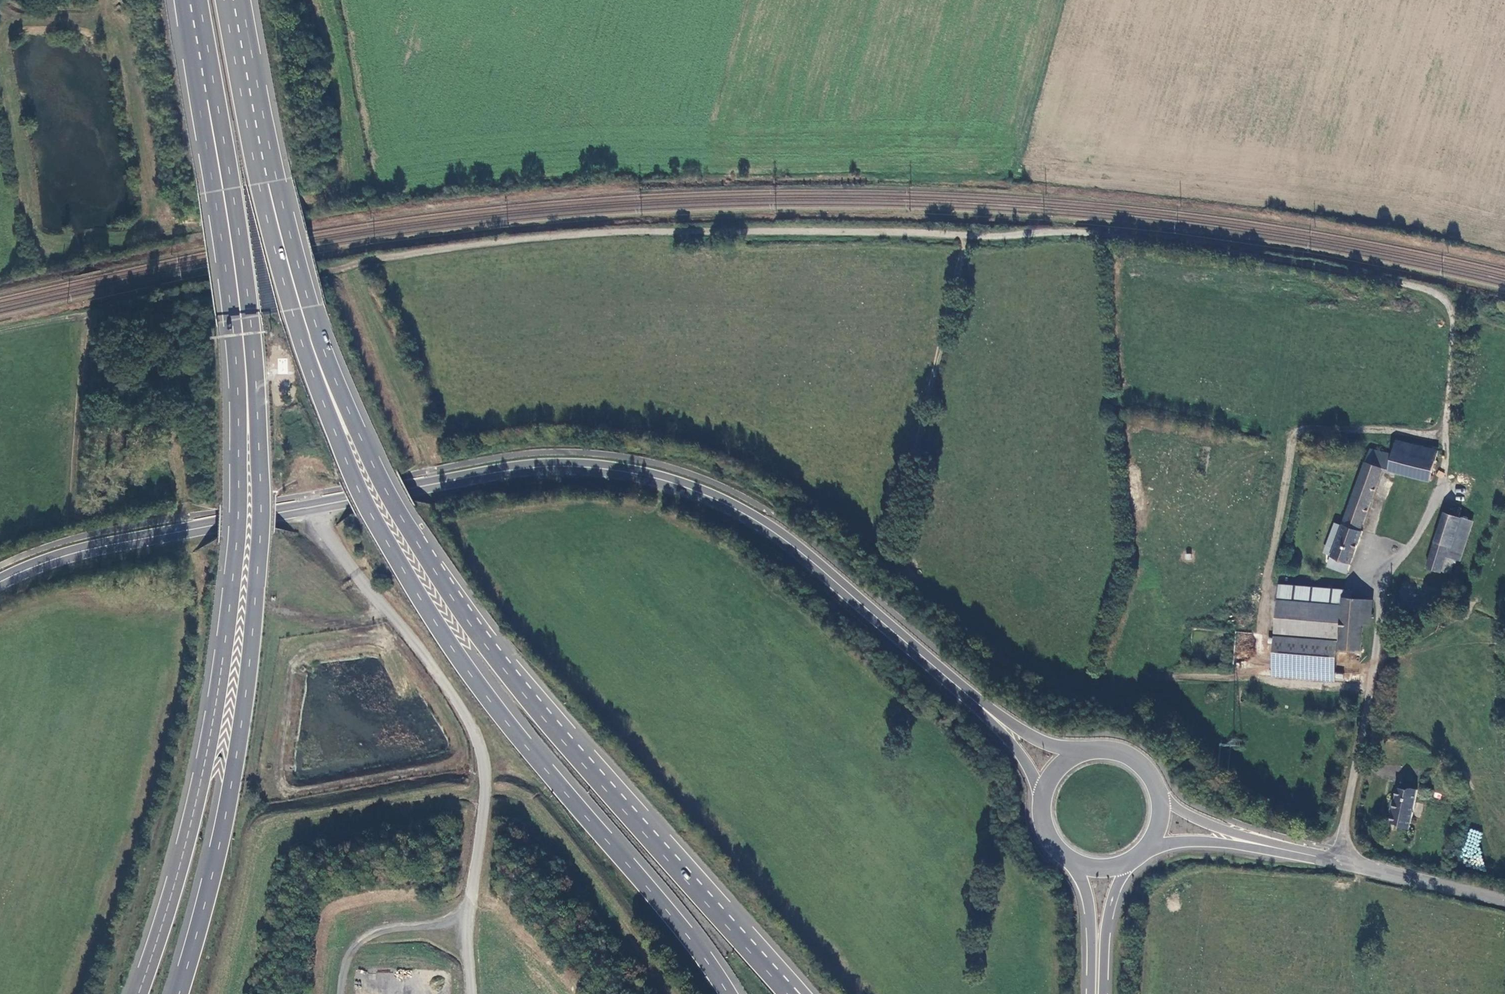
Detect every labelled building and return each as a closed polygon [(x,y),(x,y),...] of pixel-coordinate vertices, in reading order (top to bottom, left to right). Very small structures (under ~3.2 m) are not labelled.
[(1383,468),(1432,479),(1438,450),(1397,440),(1393,455),(1370,450),(1341,527),(1334,525),(1330,535),(1336,537),(1326,566),(1347,572),(1383,468)] [(1456,537),(1462,519),(1445,513),(1439,531),(1456,537)] [(1470,522),(1462,519),(1456,537),(1449,555),(1455,557),(1458,558),(1470,522)] [(1439,531),(1426,568),(1440,573),(1441,569),(1450,572),(1455,557),(1449,555),(1456,537),(1439,531)] [(1343,591),(1282,585),(1278,635),(1338,642),(1343,591)] [(1360,653),(1362,625),(1364,600),(1352,600),(1353,594),(1343,593),(1339,652),(1360,653)] [(1374,601),(1364,600),(1362,625),(1372,626),(1374,601)] [(1338,642),(1278,635),(1275,666),(1336,672),(1338,642)] [(1402,828),(1411,829),(1419,789),(1414,788),(1409,790),(1398,788),(1397,799),(1396,799),(1393,812),(1394,812),(1392,823),(1402,825),(1402,828)]
